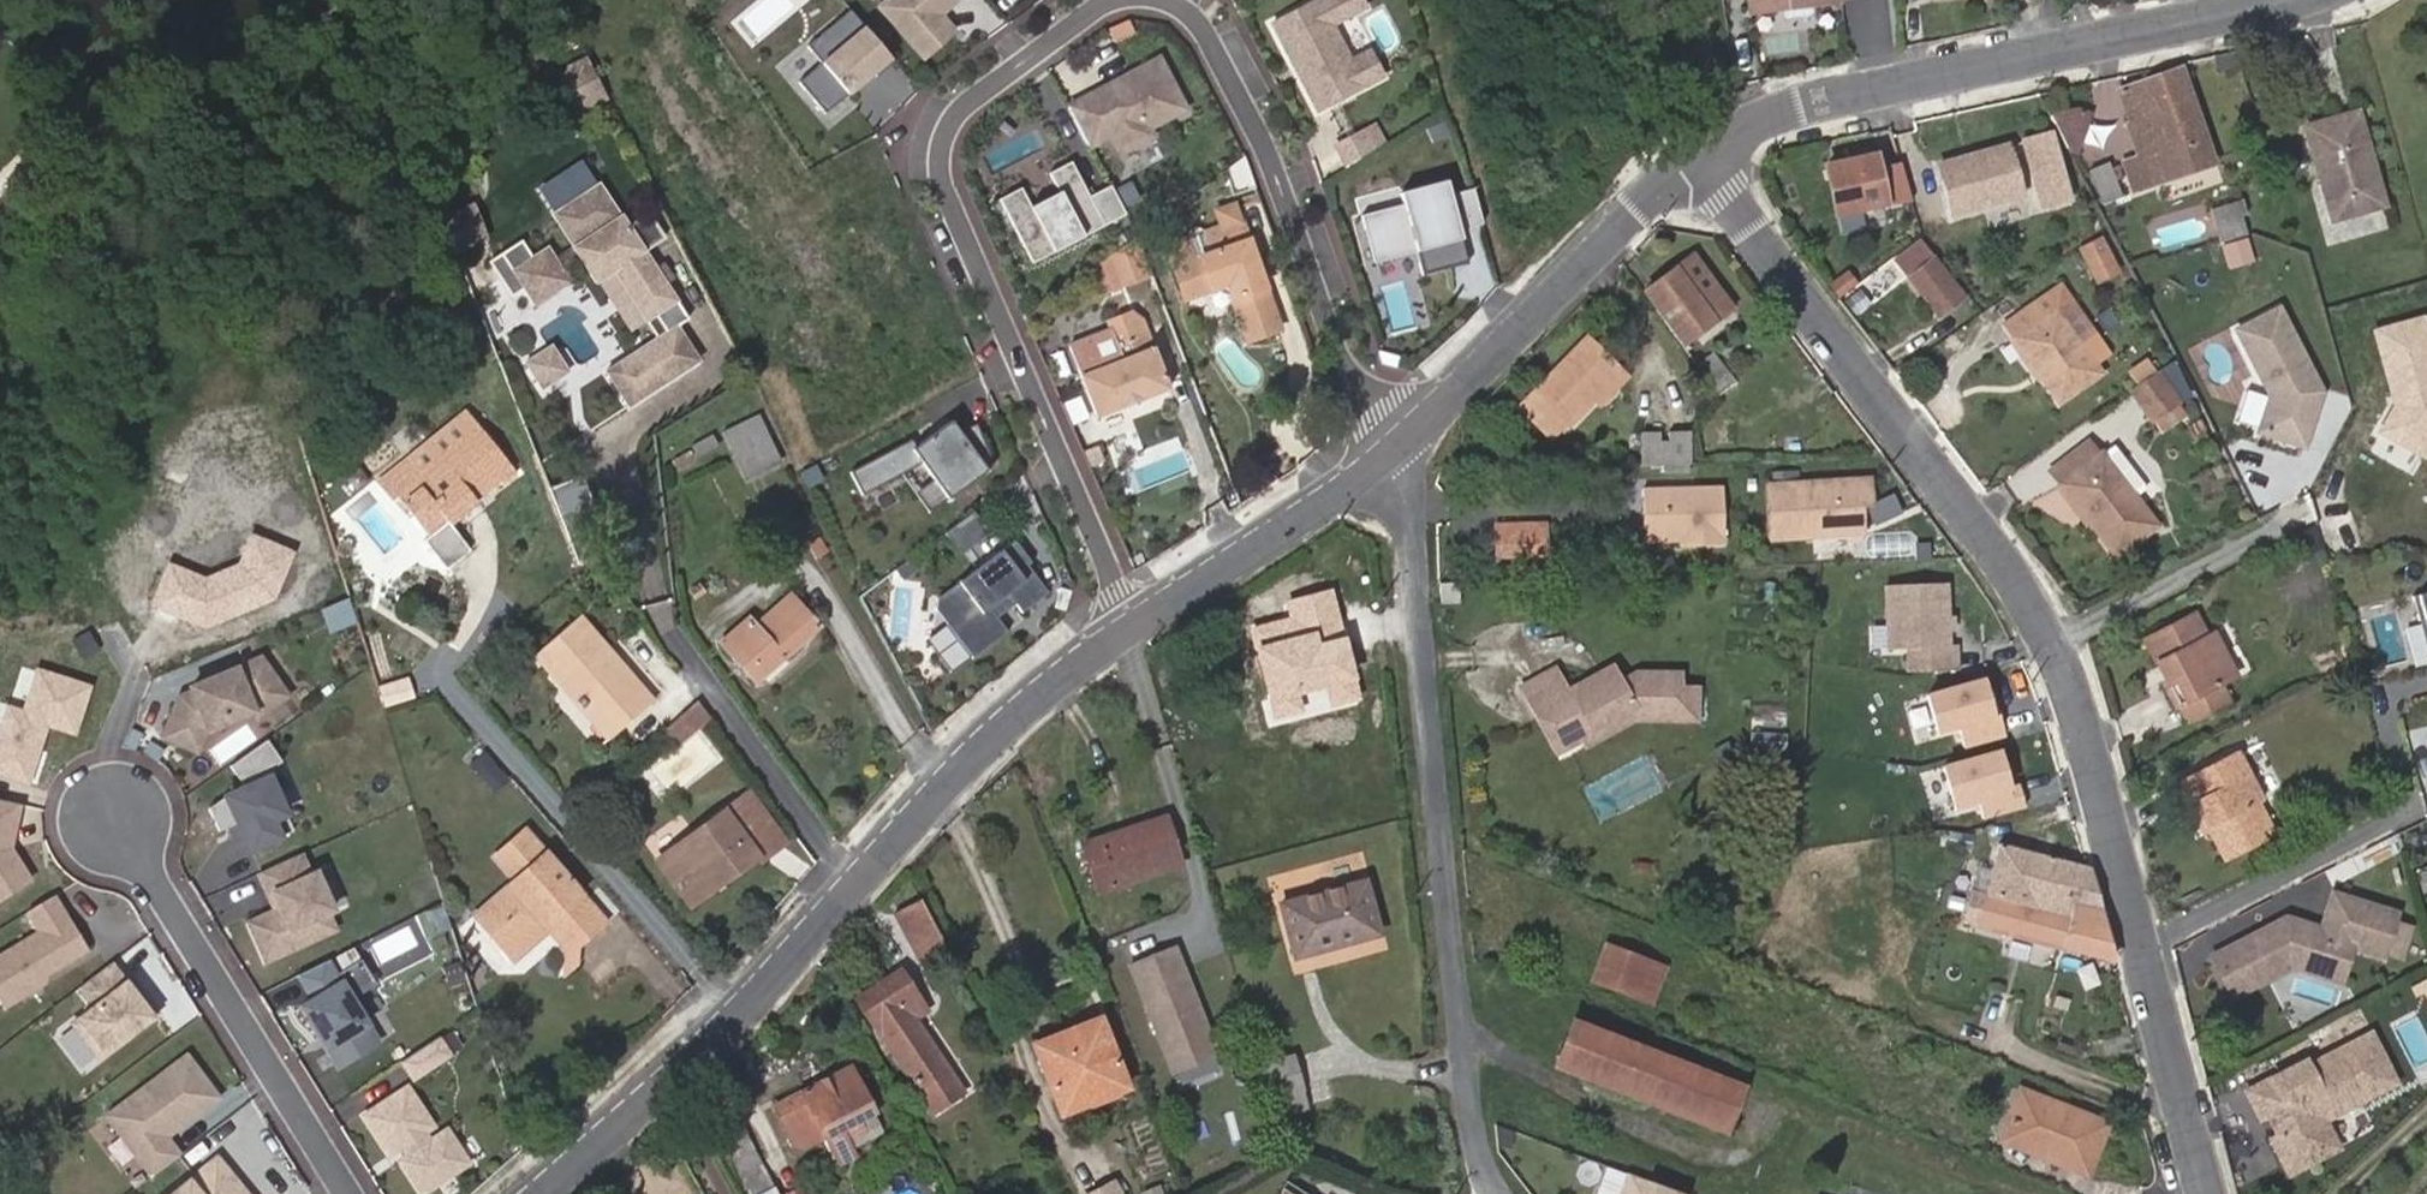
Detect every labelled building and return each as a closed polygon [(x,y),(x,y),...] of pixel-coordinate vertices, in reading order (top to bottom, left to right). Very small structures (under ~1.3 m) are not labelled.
[(924,57),(960,26),(947,11),(960,0),(874,0),(924,57)] [(1331,56),(1324,54),(1316,38),(1355,18),(1345,0),(1328,0),(1262,35),(1281,72),(1286,69),(1296,87),(1290,90),(1307,121),(1348,100),(1338,80),(1340,74),(1339,73),(1331,56)] [(1838,0),(1750,0),(1752,11),(1838,0)] [(825,109),(888,56),(847,8),(807,42),(821,59),(798,78),(825,109)] [(1168,53),(1069,92),(1090,147),(1112,138),(1115,147),(1193,116),(1168,53)] [(1372,87),(1359,63),(1339,73),(1340,74),(1338,80),(1348,100),(1372,87)] [(2213,162),(2178,66),(2120,88),(2131,119),(2129,120),(2141,156),(2127,161),(2135,190),(2213,162)] [(2077,148),(2091,112),(2081,108),(2053,114),(2069,145),(2077,148)] [(2387,205),(2361,112),(2309,127),(2335,220),(2387,205)] [(1345,159),(1390,142),(1381,120),(1336,138),(1345,159)] [(998,168),(1052,142),(1043,126),(990,151),(998,168)] [(2050,134),(2026,141),(2040,197),(2064,192),(2050,134)] [(2009,143),(1940,163),(1953,215),(2022,194),(2009,143)] [(1903,156),(1877,161),(1874,147),(1815,159),(1826,213),(1911,196),(1903,156)] [(1075,156),(1050,167),(1058,186),(1030,199),(1022,182),(999,193),(1030,261),(1107,225),(1075,156)] [(2104,199),(2122,195),(2114,160),(2095,165),(2104,199)] [(1482,225),(1474,190),(1449,196),(1447,185),(1400,196),(1403,207),(1363,217),(1374,263),(1414,253),(1420,277),(1466,266),(1458,231),(1482,225)] [(676,297),(622,212),(619,214),(603,189),(561,215),(577,241),(558,253),(550,242),(514,264),(532,293),(568,271),(564,264),(581,252),(597,277),(602,275),(614,267),(646,317),(657,335),(606,369),(628,402),(699,358),(676,324),(669,328),(657,311),(676,297)] [(2218,209),(2230,243),(2255,233),(2249,217),(2253,216),(2246,198),(2218,209)] [(1280,337),(1245,229),(1169,252),(1188,304),(1230,292),(1248,348),(1280,337)] [(2083,241),(2097,279),(2122,271),(2108,232),(2083,241)] [(1150,278),(1135,239),(1089,274),(1098,297),(1150,278)] [(1925,245),(1906,260),(1899,265),(1909,278),(1940,317),(1966,296),(1925,245)] [(1695,253),(1658,279),(1672,299),(1695,331),(1732,305),(1695,253)] [(614,267),(602,275),(634,325),(646,317),(614,267)] [(571,277),(568,271),(532,293),(536,299),(571,277)] [(2067,286),(2031,309),(2042,325),(2018,341),(2028,359),(2026,360),(2037,377),(2042,374),(2046,380),(2061,405),(2105,378),(2084,345),(2066,315),(2080,306),(2067,286)] [(1695,331),(1672,299),(1659,308),(1682,340),(1695,331)] [(2282,302),(2234,327),(2271,396),(2261,435),(2312,449),(2328,388),(2282,302)] [(2098,335),(2080,306),(2066,315),(2084,345),(2098,335)] [(2042,325),(2031,309),(2008,325),(2018,341),(2042,325)] [(1583,327),(1573,337),(1578,342),(1589,332),(1583,327)] [(1578,342),(1573,337),(1521,393),(1549,419),(1561,407),(1566,412),(1592,385),(1617,359),(1589,332),(1578,342)] [(1139,361),(1129,365),(1082,382),(1098,423),(1170,397),(1150,340),(1133,346),(1139,361)] [(554,380),(569,370),(555,349),(551,342),(548,344),(537,351),(554,380)] [(1122,350),(1129,365),(1139,361),(1133,346),(1122,350)] [(541,387),(554,380),(537,351),(523,358),(541,387)] [(1617,359),(1592,385),(1598,391),(1623,365),(1617,359)] [(2041,383),(2046,380),(2042,374),(2037,377),(2041,383)] [(2176,407),(2157,377),(2131,395),(2150,426),(2176,407)] [(970,409),(852,469),(863,491),(921,462),(930,480),(917,486),(924,499),(997,463),(970,409)] [(465,438),(480,428),(478,425),(465,412),(409,460),(378,487),(385,494),(460,462),(465,438)] [(746,477),(778,461),(757,417),(724,433),(746,477)] [(1734,419),(1738,444),(1746,442),(1742,417),(1734,419)] [(513,464),(480,428),(465,438),(460,462),(385,494),(393,504),(397,500),(411,515),(429,499),(440,511),(422,528),(430,536),(448,520),(450,523),(467,509),(462,503),(473,493),(476,496),(500,475),(513,464)] [(1638,457),(1688,456),(1687,431),(1667,432),(1668,440),(1659,441),(1658,432),(1638,433),(1638,457)] [(2061,491),(2101,460),(2089,445),(2049,475),(2061,491)] [(1688,463),(1688,456),(1638,457),(1639,466),(1688,463)] [(2134,530),(2149,521),(2133,501),(2143,493),(2118,460),(2107,468),(2101,460),(2061,491),(2072,507),(2070,509),(2083,526),(2089,522),(2094,528),(2113,553),(2138,539),(2134,530)] [(516,468),(513,464),(500,475),(503,480),(516,468)] [(582,469),(548,483),(561,514),(562,515),(595,501),(582,469)] [(1772,541),(1815,539),(1814,532),(1863,529),(1862,507),(1873,507),(1871,478),(1770,486),(1772,541)] [(1696,540),(1697,545),(1723,543),(1721,486),(1641,489),(1644,541),(1681,540),(1696,540)] [(478,499),(476,496),(473,493),(462,503),(467,509),(478,499)] [(429,499),(411,515),(422,528),(440,511),(429,499)] [(990,532),(974,510),(945,532),(961,554),(990,532)] [(2156,529),(2149,521),(2134,530),(2138,539),(2113,553),(2118,560),(2156,529)] [(2088,532),(2094,528),(2089,522),(2083,526),(2088,532)] [(1814,532),(1815,539),(1863,537),(1863,529),(1814,532)] [(1500,560),(1538,559),(1537,531),(1498,532),(1500,560)] [(1048,592),(1028,565),(1032,562),(1015,539),(937,598),(935,607),(972,657),(1008,631),(997,617),(1015,603),(1022,612),(1048,592)] [(1913,563),(1928,562),(1928,548),(1912,548),(1913,563)] [(1460,605),(1459,582),(1440,584),(1442,606),(1460,605)] [(1950,585),(1882,583),(1880,647),(1901,647),(1900,670),(1959,672),(1960,648),(1948,648),(1950,585)] [(754,683),(820,626),(790,593),(756,622),(750,615),(719,642),(754,683)] [(2413,598),(2420,623),(2424,622),(2426,631),(2426,595),(2413,598)] [(607,732),(647,697),(576,612),(535,646),(607,732)] [(2187,725),(2229,702),(2219,684),(2235,675),(2213,634),(2205,638),(2192,615),(2142,643),(2156,665),(2162,662),(2173,680),(2166,684),(2162,686),(2175,711),(2178,709),(2187,725)] [(2156,665),(2166,684),(2173,680),(2162,662),(2156,665)] [(290,700),(264,663),(194,691),(197,699),(195,705),(183,700),(167,740),(200,754),(211,729),(254,711),(260,721),(290,700)] [(1701,719),(1701,685),(1684,685),(1684,671),(1638,671),(1624,679),(1615,664),(1611,667),(1608,668),(1605,670),(1608,676),(1606,677),(1601,680),(1599,681),(1596,675),(1570,690),(1558,669),(1522,690),(1539,719),(1551,739),(1552,738),(1558,735),(1563,733),(1569,729),(1580,732),(1584,729),(1587,727),(1589,726),(1593,732),(1600,729),(1609,723),(1617,719),(1629,711),(1636,708),(1640,715),(1662,715),(1662,718),(1662,719),(1701,719)] [(8,703),(0,732),(0,766),(30,774),(45,718),(77,727),(89,682),(35,667),(24,707),(8,703)] [(1606,677),(1608,676),(1605,670),(1596,675),(1599,681),(1601,680),(1606,677)] [(1983,673),(1923,691),(1937,734),(1960,727),(1966,746),(2003,735),(1983,673)] [(675,745),(710,717),(697,699),(662,729),(675,745)] [(1589,747),(1637,719),(1662,719),(1662,718),(1662,715),(1640,715),(1636,708),(1629,711),(1617,719),(1609,723),(1600,729),(1593,732),(1589,726),(1587,727),(1584,729),(1580,732),(1569,729),(1563,733),(1558,735),(1552,738),(1551,739),(1560,755),(1585,741),(1589,747)] [(2001,747),(1941,766),(1954,809),(1978,802),(1984,821),(2020,809),(2001,747)] [(2258,805),(2264,802),(2238,753),(2175,787),(2188,811),(2191,809),(2198,805),(2211,830),(2228,863),(2275,836),(2258,805)] [(280,838),(272,813),(285,809),(272,769),(217,786),(237,851),(280,838)] [(747,792),(725,810),(659,859),(693,902),(716,885),(713,880),(720,875),(723,879),(755,856),(758,860),(783,843),(747,792)] [(2205,833),(2211,830),(2198,805),(2191,809),(2205,833)] [(1181,864),(1164,818),(1082,846),(1099,892),(1181,864)] [(582,892),(527,828),(495,855),(515,879),(474,915),(509,954),(550,920),(568,941),(585,927),(566,905),(582,892)] [(2116,964),(2089,868),(2000,842),(1993,870),(1989,869),(1982,892),(1979,890),(1971,920),(1982,924),(1981,927),(2116,964)] [(307,847),(255,870),(270,906),(246,916),(267,963),(344,929),(307,847)] [(1379,932),(1364,881),(1281,906),(1296,956),(1379,932)] [(509,954),(515,962),(550,931),(567,950),(572,955),(608,922),(582,892),(566,905),(585,927),(568,941),(550,920),(509,954)] [(47,893),(29,920),(33,927),(17,937),(0,962),(0,1001),(37,978),(38,970),(79,945),(47,893)] [(2343,983),(2354,947),(2385,956),(2398,914),(2335,894),(2324,930),(2289,919),(2273,927),(2276,931),(2266,936),(2264,932),(2215,958),(2231,987),(2268,967),(2284,972),(2293,967),(2343,983)] [(938,930),(920,897),(893,913),(911,944),(938,930)] [(2276,931),(2273,927),(2264,932),(2266,936),(2276,931)] [(1180,940),(1130,958),(1171,1073),(1221,1055),(1180,940)] [(1643,991),(1656,958),(1613,940),(1600,974),(1643,991)] [(579,964),(572,955),(567,950),(566,975),(579,964)] [(1669,963),(1656,958),(1643,991),(1655,996),(1669,963)] [(163,1012),(136,977),(132,981),(117,962),(88,984),(103,1003),(79,1022),(106,1057),(163,1012)] [(2236,997),(2284,972),(2268,967),(2231,987),(2236,997)] [(883,1039),(884,1039),(908,1023),(906,1020),(913,1016),(924,1008),(901,973),(858,1001),(883,1039)] [(342,984),(302,1009),(339,1070),(379,1045),(342,984)] [(1089,995),(1024,1020),(1051,1089),(1117,1063),(1089,995)] [(914,1032),(921,1027),(915,1018),(908,1023),(914,1032)] [(1741,1084),(1575,1019),(1558,1060),(1724,1125),(1741,1084)] [(884,1039),(923,1098),(955,1077),(921,1027),(914,1032),(908,1023),(884,1039)] [(62,1034),(87,1072),(100,1063),(75,1025),(62,1034)] [(444,1032),(404,1056),(415,1074),(455,1050),(444,1032)] [(2334,1129),(2329,1118),(2401,1081),(2375,1032),(2312,1064),(2310,1059),(2251,1090),(2267,1119),(2273,1116),(2283,1111),(2292,1127),(2281,1132),(2275,1136),(2294,1172),(2325,1156),(2316,1139),(2334,1129)] [(172,1129),(224,1096),(193,1049),(104,1106),(149,1176),(187,1152),(172,1129)] [(1260,1064),(1270,1100),(1303,1090),(1292,1055),(1260,1064)] [(845,1142),(866,1131),(861,1119),(873,1112),(851,1067),(775,1109),(785,1128),(811,1115),(830,1150),(845,1142)] [(474,1159),(412,1074),(361,1111),(422,1193),(426,1193),(474,1159)] [(2050,1149),(2046,1157),(2092,1175),(2113,1123),(2030,1091),(2013,1134),(2036,1143),(2050,1149)] [(2292,1127),(2283,1111),(2273,1116),(2281,1132),(2292,1127)] [(866,1131),(879,1125),(873,1112),(861,1119),(866,1131)] [(737,1167),(759,1156),(744,1125),(722,1137),(737,1167)] [(883,1133),(879,1125),(866,1131),(845,1142),(849,1151),(883,1133)] [(2343,1146),(2334,1129),(2316,1139),(2325,1156),(2343,1146)] [(834,1158),(849,1151),(845,1142),(830,1150),(834,1158)] [(2034,1151),(2046,1157),(2050,1149),(2036,1143),(2034,1151)] [(737,1167),(749,1192),(771,1181),(759,1156),(737,1167)] [(1627,1171),(1603,1161),(1590,1193),(1617,1193),(1627,1171)] [(209,1165),(174,1193),(233,1193),(209,1165)] [(1679,1191),(1627,1171),(1617,1193),(1678,1193),(1679,1191)] [(1080,1192),(1081,1193),(1127,1193),(1117,1173),(1080,1192)] [(749,1192),(750,1193),(769,1193),(776,1190),(771,1181),(749,1192)] [(1288,1184),(1281,1193),(1302,1193),(1288,1184)]
